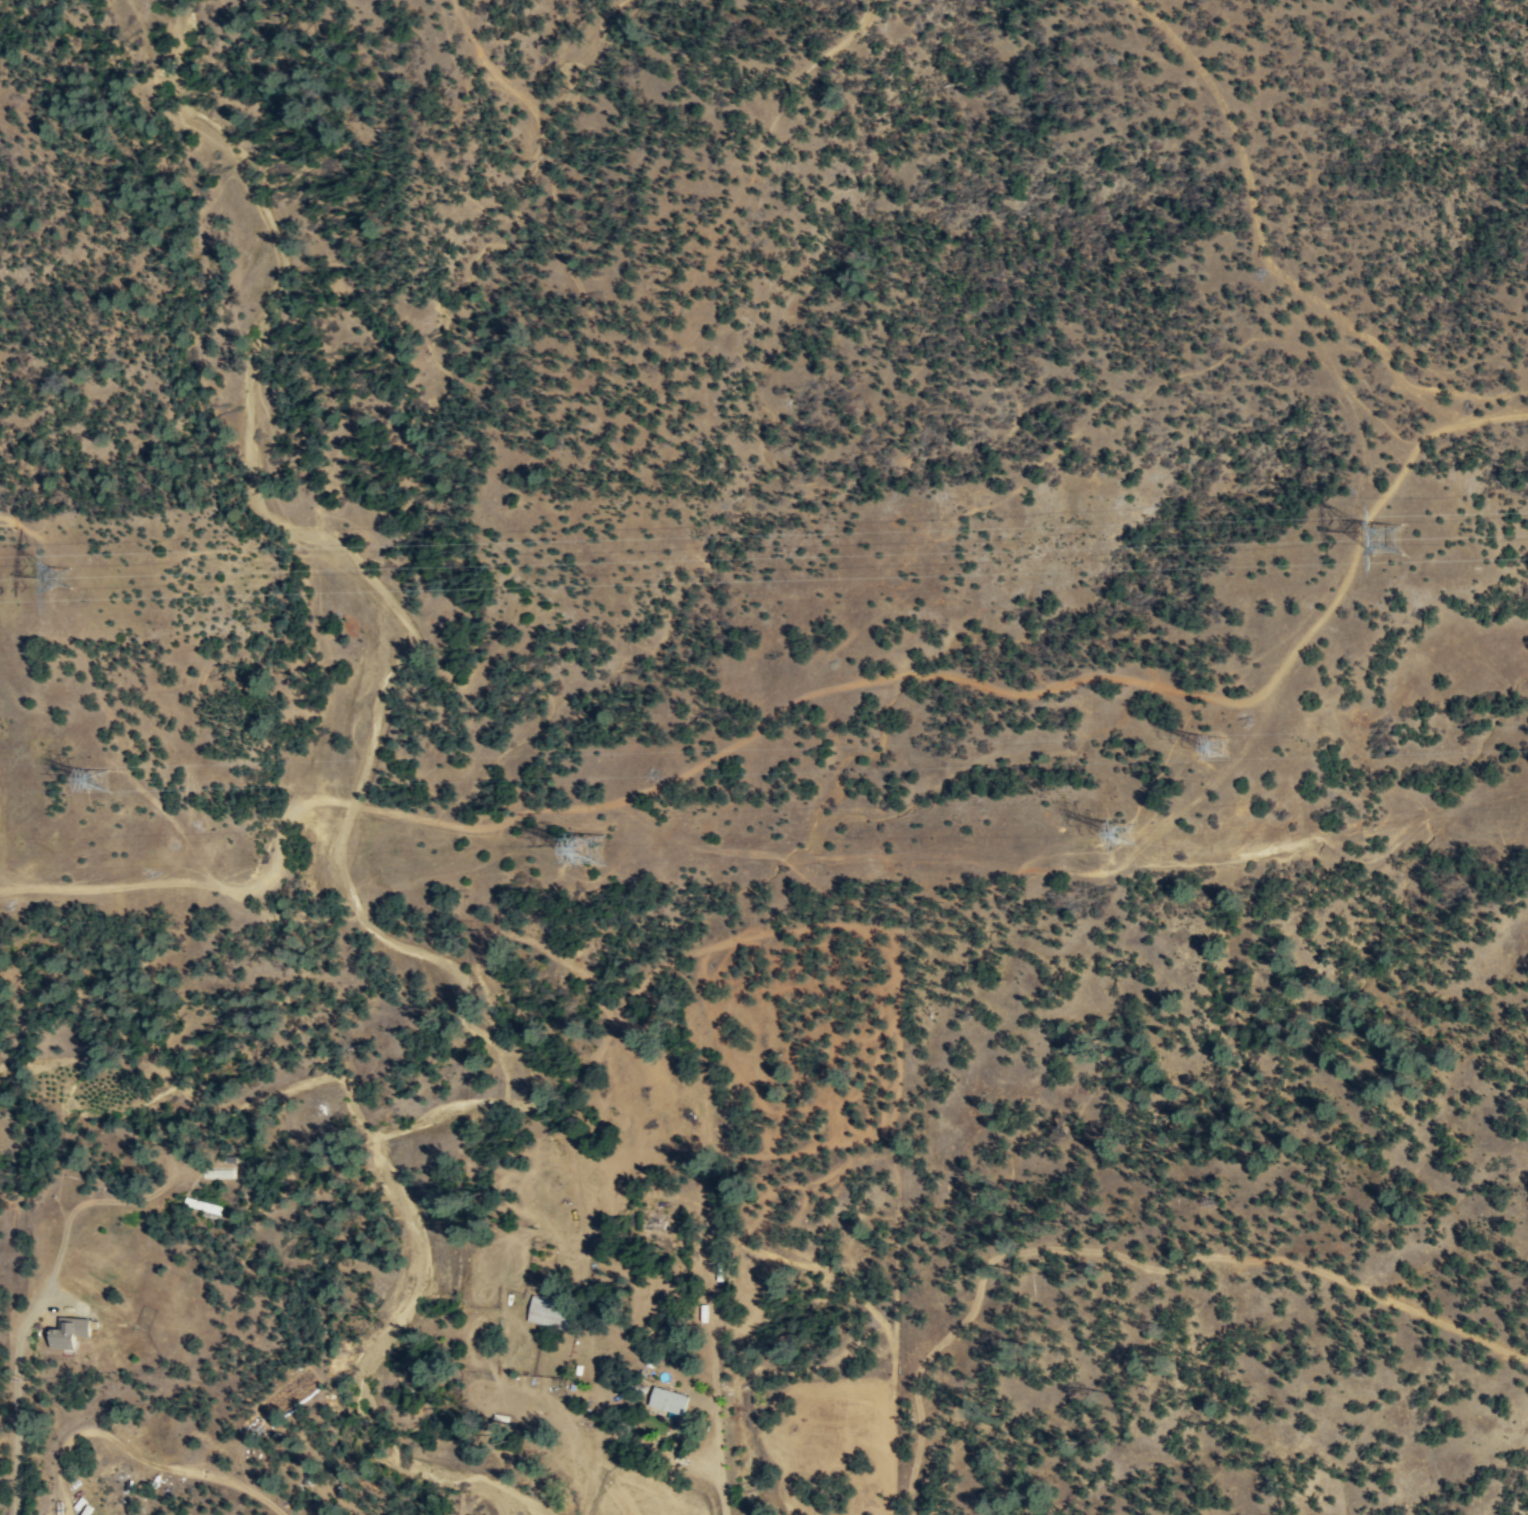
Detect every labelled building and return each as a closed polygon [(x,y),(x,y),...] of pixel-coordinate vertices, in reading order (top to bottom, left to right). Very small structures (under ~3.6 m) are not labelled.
[(182,1204),(221,1215),(223,1206),(184,1196),(182,1204)] [(569,1329),(574,1302),(533,1294),(528,1321),(569,1329)] [(92,1318),(60,1317),(60,1327),(54,1327),(53,1347),(77,1348),(77,1336),(92,1336),(92,1318)] [(690,1395),(654,1385),(648,1405),(685,1415),(690,1395)]
